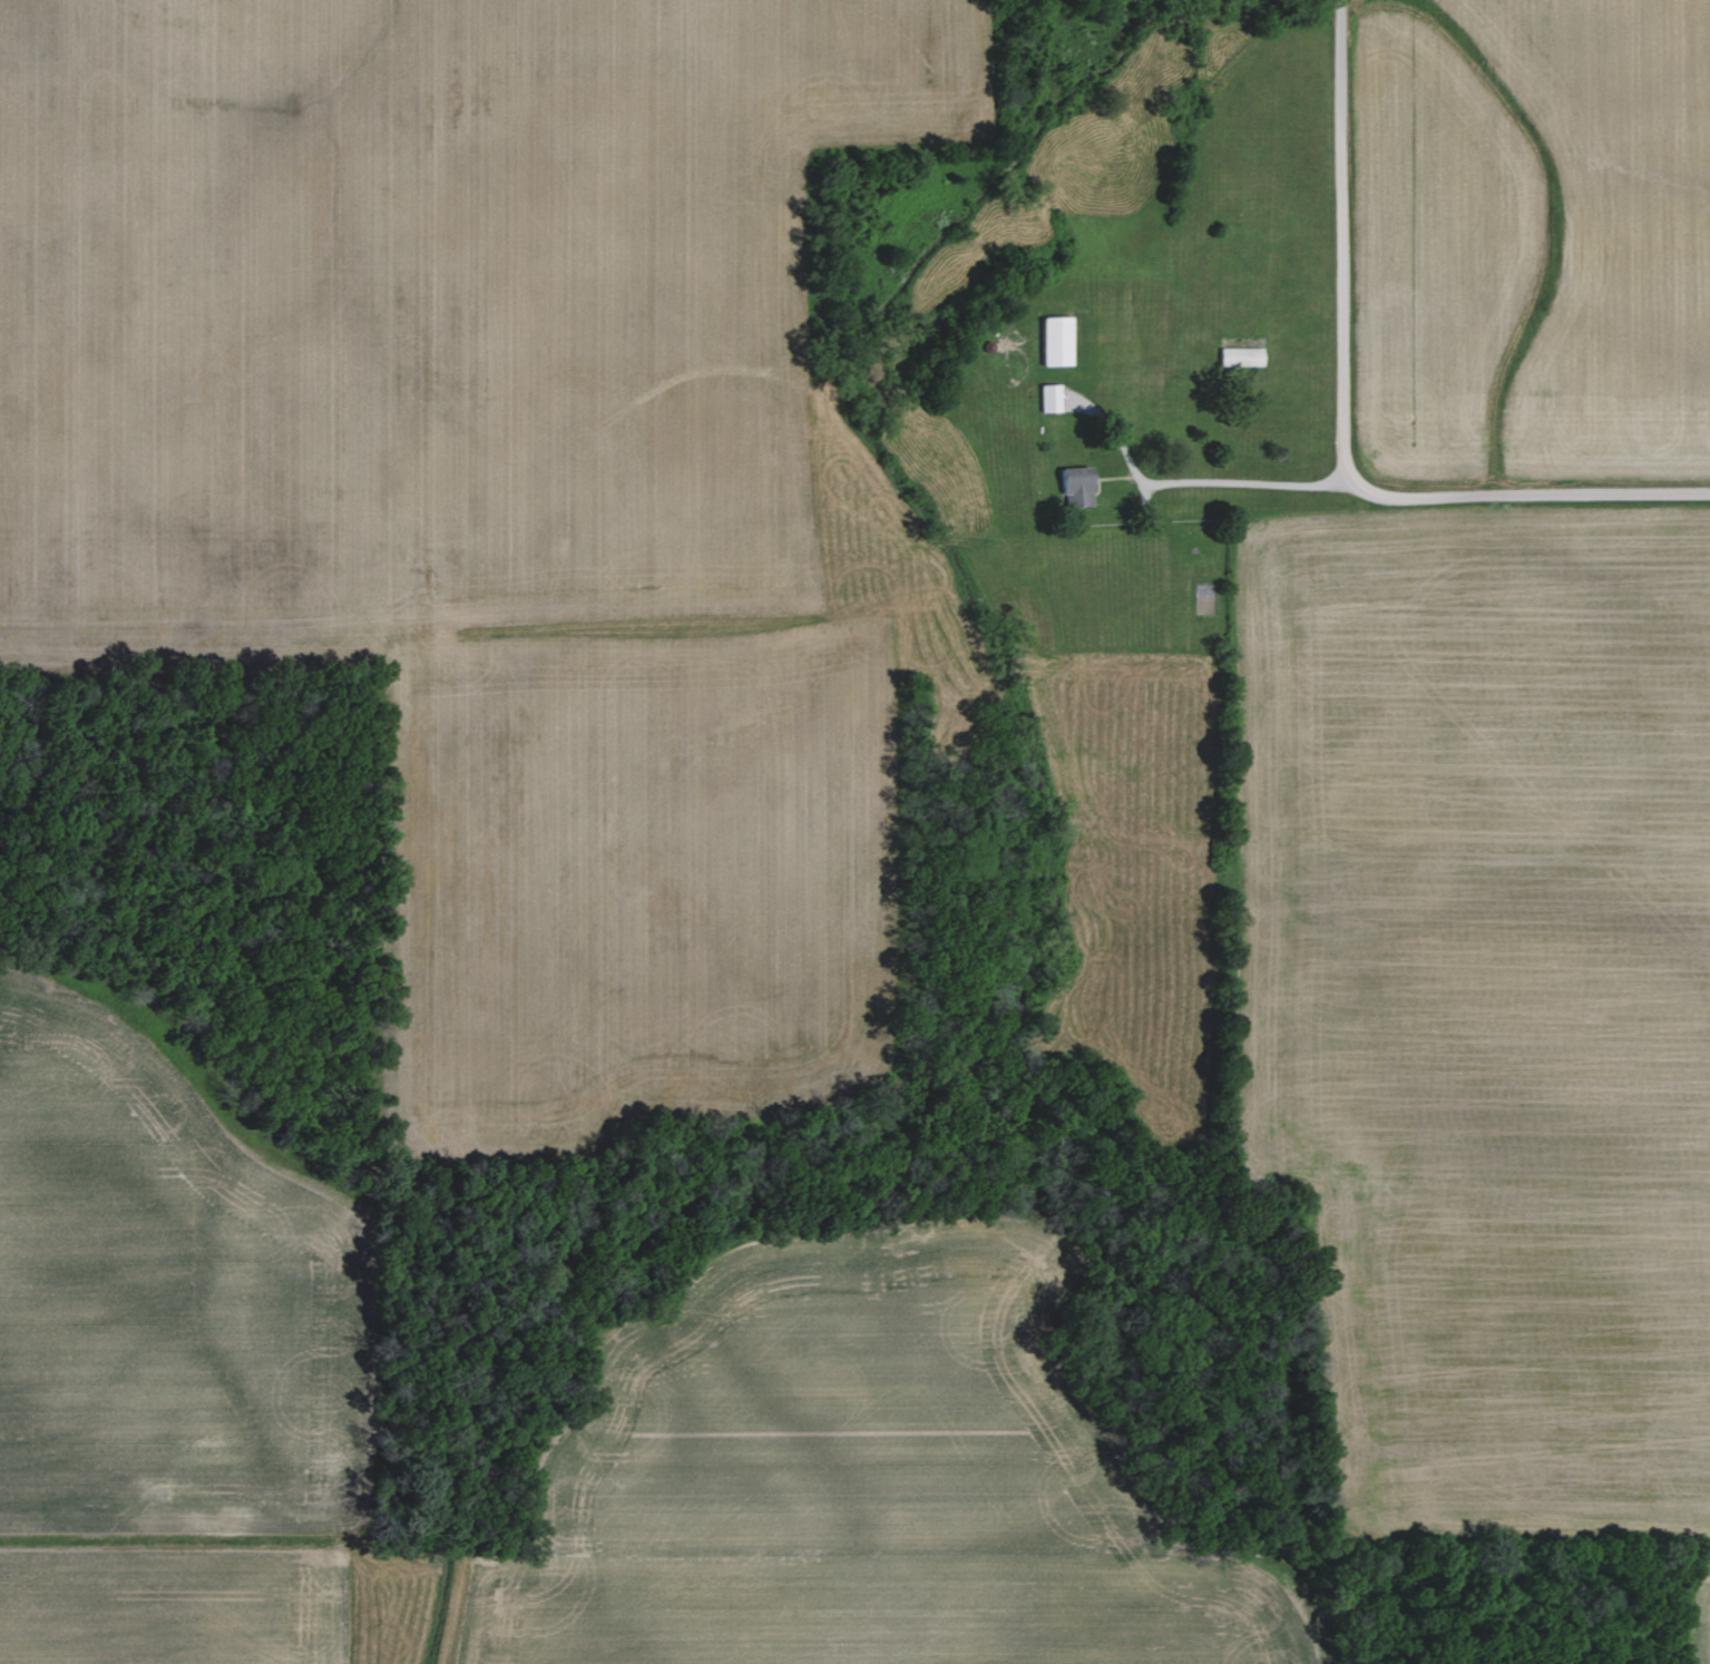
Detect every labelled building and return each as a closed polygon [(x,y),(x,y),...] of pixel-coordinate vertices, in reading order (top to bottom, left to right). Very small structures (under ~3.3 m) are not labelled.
[(1076,366),(1075,317),(1042,318),(1043,366),(1076,366)] [(1267,348),(1222,348),(1222,366),(1267,366),(1267,348)] [(1043,385),(1044,412),(1064,412),(1063,385),(1043,385)] [(1096,468),(1063,469),(1064,507),(1097,506),(1096,468)]
